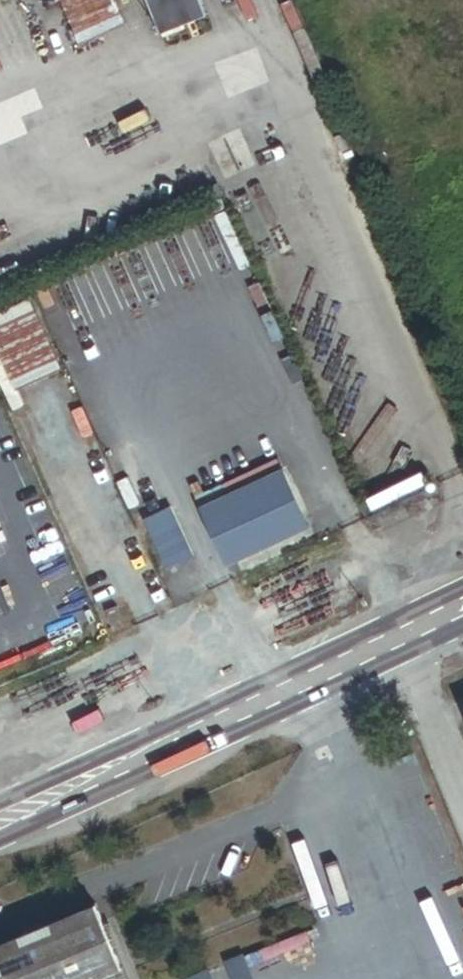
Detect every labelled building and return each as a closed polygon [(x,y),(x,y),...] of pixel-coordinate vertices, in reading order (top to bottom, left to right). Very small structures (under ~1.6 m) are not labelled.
[(77,31),(121,12),(116,0),(63,0),(77,31)] [(164,33),(211,15),(205,0),(151,0),(164,33)] [(77,31),(83,44),(127,25),(121,12),(77,31)] [(354,130),(337,137),(344,154),(361,147),(354,130)] [(20,389),(65,369),(33,298),(0,313),(0,343),(20,389)] [(288,468),(204,506),(232,566),(315,528),(288,468)] [(173,509),(149,521),(170,567),(194,555),(173,509)] [(0,948),(0,978),(131,978),(102,907),(0,948)]
